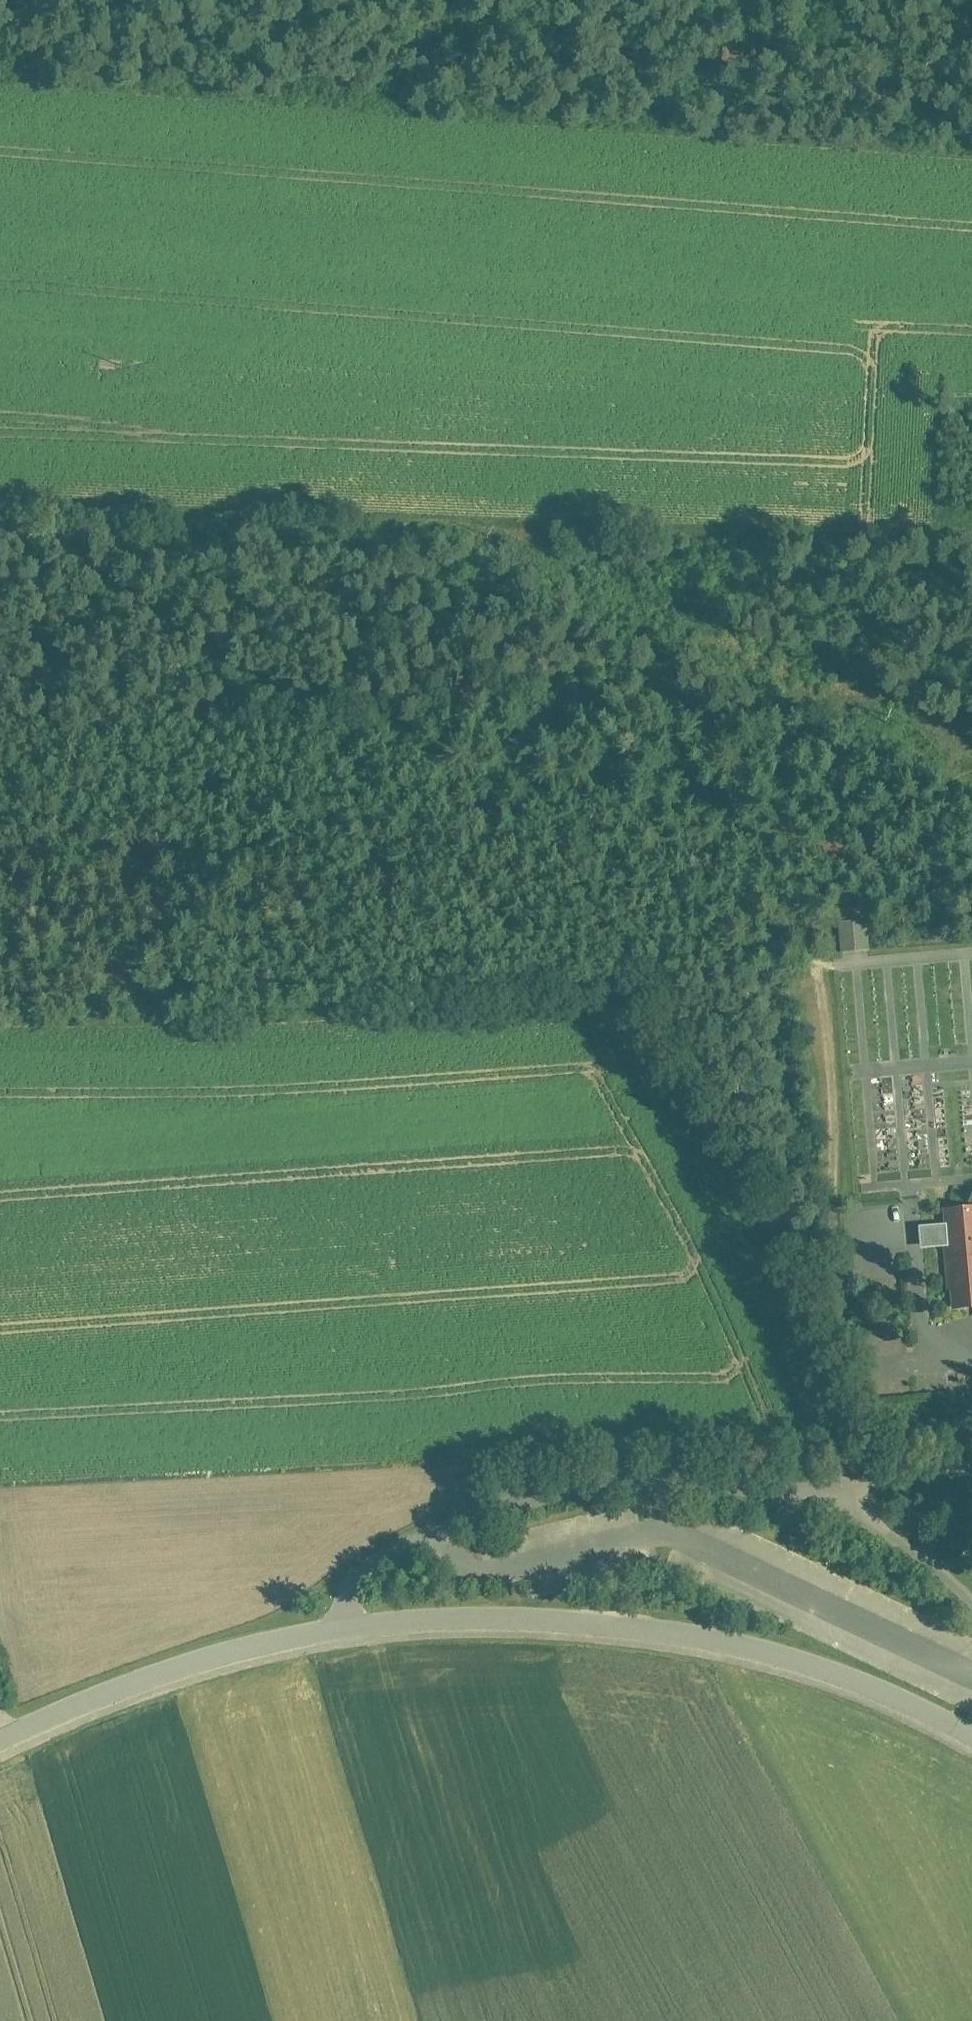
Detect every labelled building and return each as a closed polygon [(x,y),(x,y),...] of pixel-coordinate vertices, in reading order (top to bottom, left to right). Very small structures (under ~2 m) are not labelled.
[(950,1212),(955,1313),(971,1312),(971,1211),(950,1212)]
